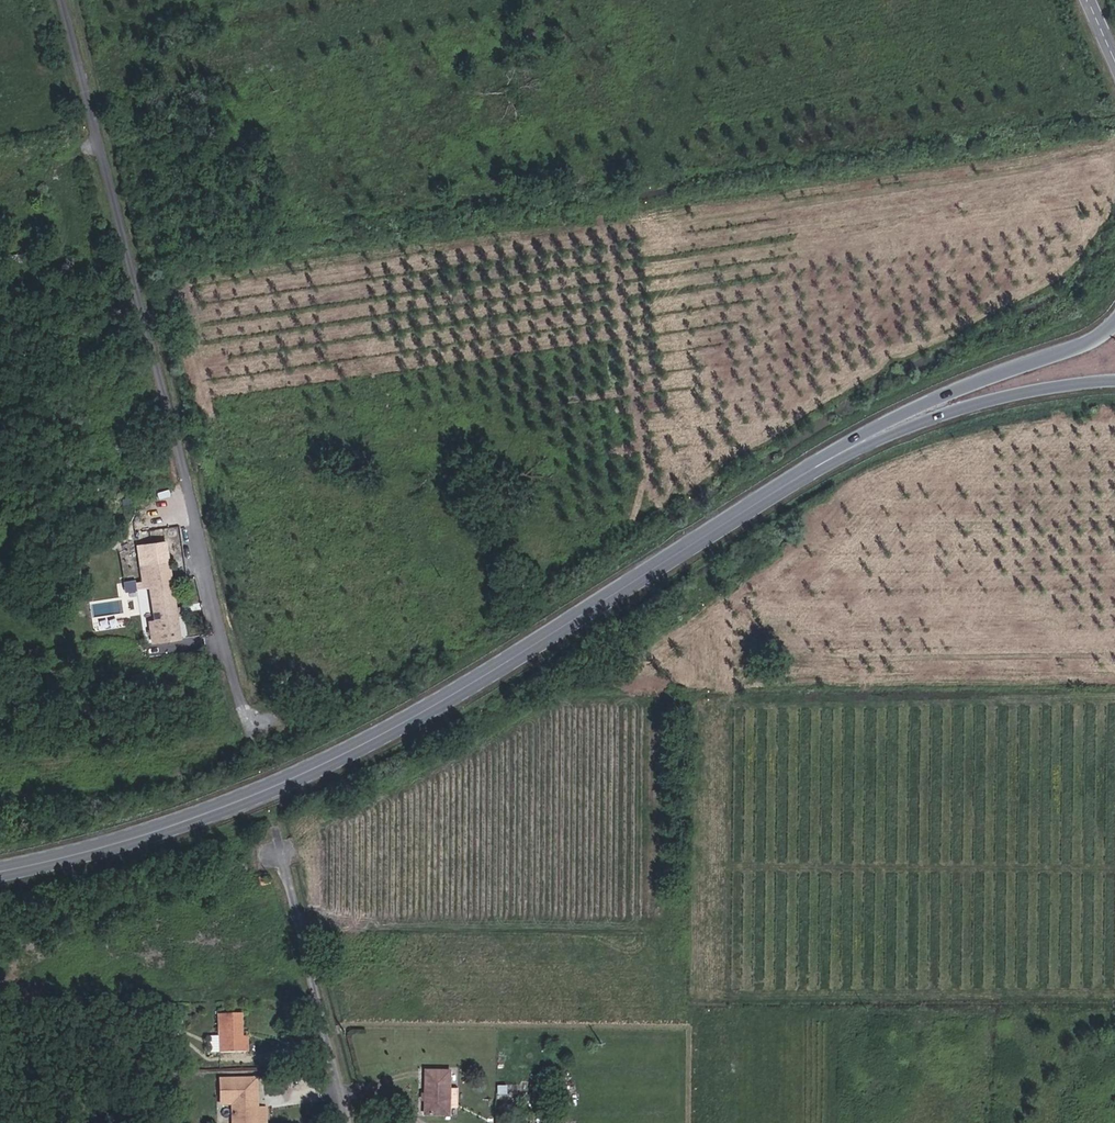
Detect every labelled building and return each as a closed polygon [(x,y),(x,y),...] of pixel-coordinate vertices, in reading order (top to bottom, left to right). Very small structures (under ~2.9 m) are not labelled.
[(150,628),(155,648),(184,642),(167,567),(138,573),(142,593),(149,592),(157,626),(150,628)] [(266,886),(266,877),(257,877),(258,886),(266,886)] [(229,1036),(230,1009),(210,1009),(208,1050),(237,1051),(237,1036),(229,1036)] [(449,1070),(423,1070),(423,1115),(449,1116),(449,1106),(457,1106),(457,1088),(449,1088),(449,1070)] [(211,1077),(212,1097),(249,1098),(249,1078),(211,1077)] [(212,1097),(212,1101),(224,1101),(224,1122),(248,1122),(248,1106),(249,1098),(212,1097)] [(248,1106),(248,1122),(257,1122),(258,1106),(248,1106)]
